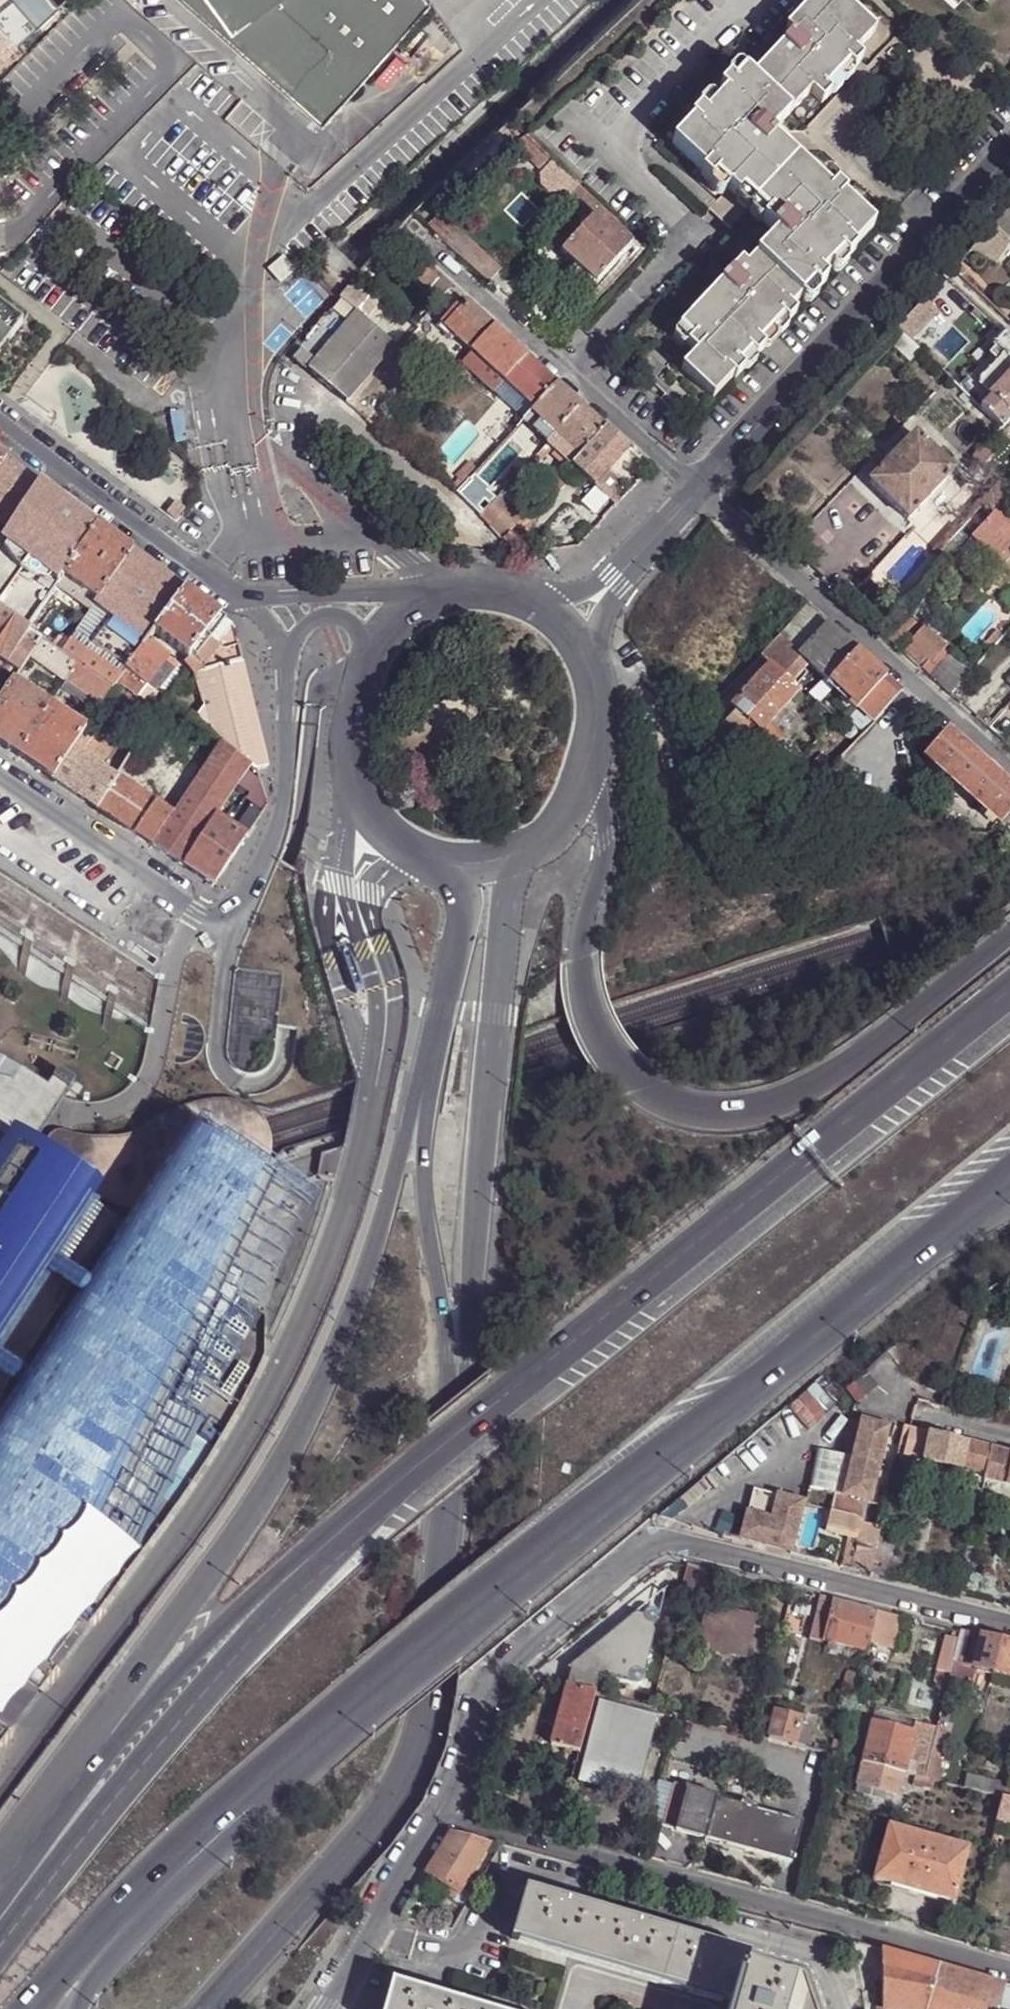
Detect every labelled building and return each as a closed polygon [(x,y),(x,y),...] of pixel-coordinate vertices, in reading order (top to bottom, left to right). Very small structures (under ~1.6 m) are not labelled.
[(57,6),(52,0),(0,0),(0,58),(57,6)] [(324,121),(429,0),(196,0),(324,121)] [(805,299),(814,289),(815,291),(819,294),(828,285),(822,279),(843,259),(847,264),(856,254),(854,252),(874,230),(843,201),(835,194),(837,192),(822,178),(817,183),(770,139),(809,97),(820,106),(830,96),(825,91),(847,67),(853,73),(862,62),(855,56),(875,35),(847,9),(854,3),(851,0),(815,0),(785,32),(791,38),(750,81),(745,76),(704,119),(698,114),(690,123),(692,125),(672,147),(702,176),(699,178),(709,187),(720,176),(730,185),(754,207),(759,202),(772,214),(766,220),(754,208),(747,215),(731,232),(709,255),(730,274),(678,330),(691,342),(686,347),(695,357),(681,371),(714,402),(735,380),(737,382),(746,372),(740,367),(752,355),(757,360),(766,351),(761,346),(783,322),(789,326),(798,316),(793,311),(805,299)] [(968,11),(977,0),(954,0),(968,11)] [(830,96),(853,73),(847,67),(825,91),(830,96)] [(552,165),(524,138),(521,141),(514,146),(544,174),(552,165)] [(595,216),(601,210),(552,165),(544,174),(593,219),(595,216)] [(743,211),(747,215),(754,208),(730,185),(707,209),(726,228),(743,211)] [(835,194),(843,201),(845,199),(837,192),(835,194)] [(754,207),(754,208),(766,220),(772,214),(759,202),(754,207)] [(992,226),(1008,241),(1009,243),(1009,206),(992,226)] [(606,226),(612,220),(601,210),(595,216),(606,226)] [(731,232),(747,215),(743,211),(726,228),(731,232)] [(594,286),(630,248),(606,226),(595,216),(593,219),(581,232),(562,252),(560,254),(576,269),(594,286)] [(439,239),(449,228),(437,218),(426,229),(439,239)] [(630,248),(636,243),(612,220),(606,226),(630,248)] [(562,252),(581,232),(571,223),(553,242),(562,252)] [(976,242),(970,249),(994,263),(1008,241),(992,226),(976,242)] [(439,239),(488,283),(498,272),(450,227),(449,228),(439,239)] [(449,289),(416,258),(407,268),(440,299),(449,289)] [(274,269),(284,280),(295,271),(284,260),(274,269)] [(959,261),(951,269),(959,276),(966,268),(959,261)] [(587,294),(594,286),(576,269),(569,276),(587,294)] [(356,316),(364,323),(377,309),(376,308),(356,291),(354,289),(344,297),(338,303),(314,328),(291,359),(306,372),(356,316)] [(932,289),(910,313),(922,324),(944,300),(932,289)] [(467,304),(463,301),(458,307),(461,310),(467,304)] [(494,328),(467,304),(461,310),(445,328),(455,338),(471,353),(494,328)] [(461,310),(458,307),(436,328),(441,333),(451,342),(455,338),(445,328),(461,310)] [(0,309),(0,352),(5,345),(21,325),(0,309)] [(569,309),(563,315),(566,318),(567,319),(574,312),(572,311),(569,309)] [(306,372),(345,405),(393,348),(372,329),(364,323),(356,316),(306,372)] [(766,351),(789,326),(783,322),(761,346),(766,351)] [(897,326),(885,339),(909,362),(921,350),(897,326)] [(514,346),(494,328),(471,353),(505,383),(518,368),(527,358),(514,346)] [(981,407),(1002,427),(1009,419),(1009,336),(1006,332),(992,345),(1002,354),(979,380),(978,384),(980,385),(991,396),(981,407)] [(471,353),(462,364),(494,394),(505,383),(471,353)] [(746,372),(757,360),(752,355),(740,367),(746,372)] [(540,370),(527,358),(518,368),(532,380),(540,370)] [(557,385),(540,370),(532,380),(518,368),(505,383),(535,410),(557,385)] [(581,407),(557,385),(535,410),(532,413),(545,425),(551,431),(556,435),(581,407)] [(980,385),(970,396),(981,407),(991,396),(980,385)] [(605,428),(581,407),(556,435),(580,456),(605,428)] [(1002,427),(1009,435),(1009,419),(1002,427)] [(551,431),(545,425),(536,434),(541,439),(547,444),(552,439),(556,435),(551,431)] [(629,449),(605,428),(580,456),(572,465),(589,482),(595,487),(616,506),(623,498),(618,494),(625,487),(608,472),(629,449)] [(580,456),(556,435),(552,439),(547,444),(570,465),(572,465),(580,456)] [(915,435),(869,483),(908,520),(954,472),(915,435)] [(487,461),(499,448),(489,439),(478,452),(487,461)] [(536,457),(547,444),(541,439),(530,451),(536,457)] [(6,458),(0,466),(0,526),(6,531),(38,482),(6,458)] [(473,476),(478,471),(469,464),(456,478),(464,485),(473,476)] [(464,485),(456,494),(481,517),(491,506),(478,493),(485,486),(473,476),(464,485)] [(98,527),(38,482),(6,531),(1,538),(8,542),(52,575),(61,582),(64,578),(98,527)] [(498,498),(491,506),(481,517),(503,541),(510,533),(522,519),(498,498)] [(979,502),(967,515),(970,518),(983,529),(994,517),(988,511),(980,504),(979,502)] [(172,503),(164,514),(173,521),(182,510),(172,503)] [(983,529),(974,538),(965,547),(970,552),(995,575),(1004,566),(1009,560),(1009,531),(1006,527),(994,517),(983,529)] [(974,538),(983,529),(970,518),(959,529),(956,527),(933,552),(948,566),(961,553),(965,547),(974,538)] [(98,527),(64,578),(97,601),(131,552),(98,527)] [(52,575),(8,542),(4,548),(12,559),(21,569),(34,576),(48,581),(52,575)] [(970,552),(965,547),(961,553),(966,556),(970,552)] [(131,552),(97,601),(94,606),(112,620),(146,645),(148,642),(153,635),(185,593),(159,573),(131,552)] [(61,582),(57,587),(91,611),(94,606),(97,601),(64,578),(61,582)] [(220,620),(185,593),(153,635),(184,658),(188,661),(220,620)] [(94,606),(91,611),(85,619),(75,632),(74,634),(92,646),(112,620),(94,606)] [(807,607),(782,636),(782,637),(789,642),(803,655),(829,627),(807,607)] [(7,664),(22,643),(29,633),(27,632),(0,614),(0,660),(7,664)] [(146,645),(112,620),(92,646),(99,651),(127,670),(146,645)] [(232,629),(220,620),(188,661),(185,665),(189,668),(194,675),(242,664),(232,629)] [(1009,631),(1009,623),(1009,622),(993,637),(994,638),(999,643),(1009,631)] [(950,694),(973,670),(925,626),(902,651),(950,694)] [(831,681),(857,651),(829,627),(803,655),(802,656),(831,681)] [(68,643),(61,654),(77,666),(84,670),(93,659),(99,651),(92,646),(74,634),(68,643)] [(992,651),(999,643),(994,638),(988,646),(992,651)] [(45,644),(40,641),(33,650),(29,657),(66,682),(77,666),(61,654),(45,644)] [(168,658),(148,642),(146,645),(127,670),(148,686),(168,658)] [(803,655),(789,642),(768,665),(782,678),(802,656),(803,655)] [(22,643),(7,664),(19,672),(29,657),(33,650),(22,643)] [(118,682),(127,670),(99,651),(93,659),(84,670),(113,689),(118,682)] [(859,707),(886,678),(857,651),(831,681),(859,707)] [(178,665),(168,658),(148,686),(158,693),(178,665)] [(222,742),(258,770),(267,768),(242,664),(194,675),(204,706),(194,721),(222,742)] [(796,691),(782,678),(768,665),(731,706),(736,711),(745,719),(759,732),(769,722),(796,691)] [(77,666),(66,682),(102,706),(113,689),(84,670),(77,666)] [(148,686),(127,670),(118,682),(138,698),(148,686)] [(902,692),(886,678),(859,707),(874,721),(902,692)] [(16,757),(50,707),(12,682),(0,702),(0,745),(16,757)] [(50,707),(16,757),(52,780),(73,748),(85,730),(50,707)] [(736,711),(725,724),(733,732),(745,719),(736,711)] [(713,743),(740,753),(759,732),(745,719),(733,732),(725,724),(722,722),(707,737),(713,743)] [(740,753),(763,762),(784,739),(769,722),(759,732),(740,753)] [(89,724),(85,730),(73,748),(81,753),(98,730),(89,724)] [(934,754),(947,739),(940,733),(926,748),(934,754)] [(950,735),(947,739),(934,754),(930,758),(1001,822),(1009,811),(1009,788),(950,735)] [(259,818),(262,813),(255,771),(258,770),(222,742),(187,795),(177,809),(174,815),(152,846),(183,867),(217,817),(245,836),(259,818)] [(73,748),(52,780),(96,809),(117,777),(81,753),(73,748)] [(117,777),(96,809),(119,825),(135,835),(157,803),(129,785),(117,777)] [(135,835),(152,846),(174,815),(157,803),(135,835)] [(194,875),(202,880),(212,886),(245,836),(217,817),(183,867),(194,875)] [(51,1583),(116,1485),(179,1354),(268,1173),(183,1120),(118,1220),(18,1153),(0,1141),(0,1645),(51,1583)] [(234,1314),(251,1318),(257,1295),(240,1291),(234,1314)] [(846,1497),(872,1503),(891,1429),(865,1422),(846,1497)] [(905,1427),(898,1454),(904,1455),(911,1428),(905,1427)] [(992,1448),(911,1428),(904,1455),(924,1460),(923,1461),(963,1471),(963,1470),(968,1471),(967,1477),(972,1479),(983,1482),(992,1448)] [(992,1448),(983,1482),(1009,1488),(1009,1453),(992,1448)] [(789,1554),(804,1503),(779,1495),(772,1519),(747,1514),(738,1541),(789,1554)] [(882,1527),(829,1515),(824,1534),(839,1538),(848,1540),(841,1567),(871,1574),(881,1530),(882,1527)] [(906,1563),(890,1560),(897,1533),(881,1530),(871,1574),(886,1578),(894,1573),(903,1576),(906,1563)] [(708,1569),(687,1564),(680,1595),(700,1601),(708,1569)] [(958,1590),(959,1588),(951,1586),(950,1593),(957,1595),(958,1590)] [(877,1612),(819,1597),(808,1638),(866,1653),(869,1643),(877,1612)] [(744,1654),(753,1618),(705,1606),(696,1642),(744,1654)] [(567,1669),(563,1685),(592,1693),(596,1676),(631,1685),(634,1686),(636,1685),(639,1684),(641,1682),(643,1678),(658,1617),(657,1615),(655,1614),(654,1615),(647,1620),(639,1611),(567,1669)] [(877,1612),(869,1643),(890,1649),(899,1617),(877,1612)] [(974,1667),(993,1671),(1001,1641),(961,1632),(953,1661),(967,1664),(974,1667)] [(993,1671),(1009,1675),(1009,1644),(1001,1641),(993,1671)] [(970,1686),(974,1667),(967,1664),(962,1684),(970,1686)] [(839,1698),(853,1702),(860,1675),(846,1671),(839,1698)] [(550,1735),(579,1743),(592,1693),(563,1685),(550,1735)] [(605,1789),(636,1798),(656,1717),(598,1700),(578,1781),(605,1789)] [(766,1736),(804,1747),(805,1742),(802,1741),(806,1728),(795,1724),(797,1718),(772,1711),(766,1736)] [(869,1724),(859,1761),(902,1772),(911,1734),(869,1724)] [(924,1736),(914,1775),(923,1778),(929,1758),(935,1729),(925,1726),(923,1735),(924,1736)] [(935,1729),(929,1758),(937,1759),(944,1729),(936,1726),(935,1729)] [(929,1758),(923,1778),(934,1780),(938,1781),(943,1761),(937,1759),(929,1758)] [(902,1772),(859,1761),(852,1792),(875,1798),(878,1789),(896,1793),(902,1772)] [(914,1775),(912,1775),(910,1784),(921,1787),(922,1785),(932,1787),(934,1780),(923,1778),(914,1775)] [(963,1788),(1003,1798),(1006,1785),(966,1775),(963,1788)] [(833,1781),(832,1787),(838,1789),(840,1782),(833,1781)] [(791,1863),(801,1823),(755,1811),(756,1807),(739,1802),(738,1806),(714,1800),(715,1796),(672,1784),(660,1828),(675,1832),(675,1833),(724,1846),(791,1863)] [(1009,1825),(1009,1800),(1003,1798),(997,1822),(1009,1825)] [(954,1903),(969,1848),(888,1827),(873,1882),(891,1887),(892,1884),(908,1888),(937,1896),(936,1899),(954,1903)] [(451,1833),(426,1874),(450,1888),(445,1897),(453,1902),(490,1844),(451,1833)] [(733,2001),(731,2008),(786,2008),(793,1985),(745,1971),(750,1953),(526,1891),(513,1940),(733,2001)] [(939,2008),(1009,2008),(1009,1984),(881,1948),(885,2008),(929,2008),(929,2006),(939,2008)] [(391,1984),(385,2004),(384,2008),(481,2008),(391,1984)]
